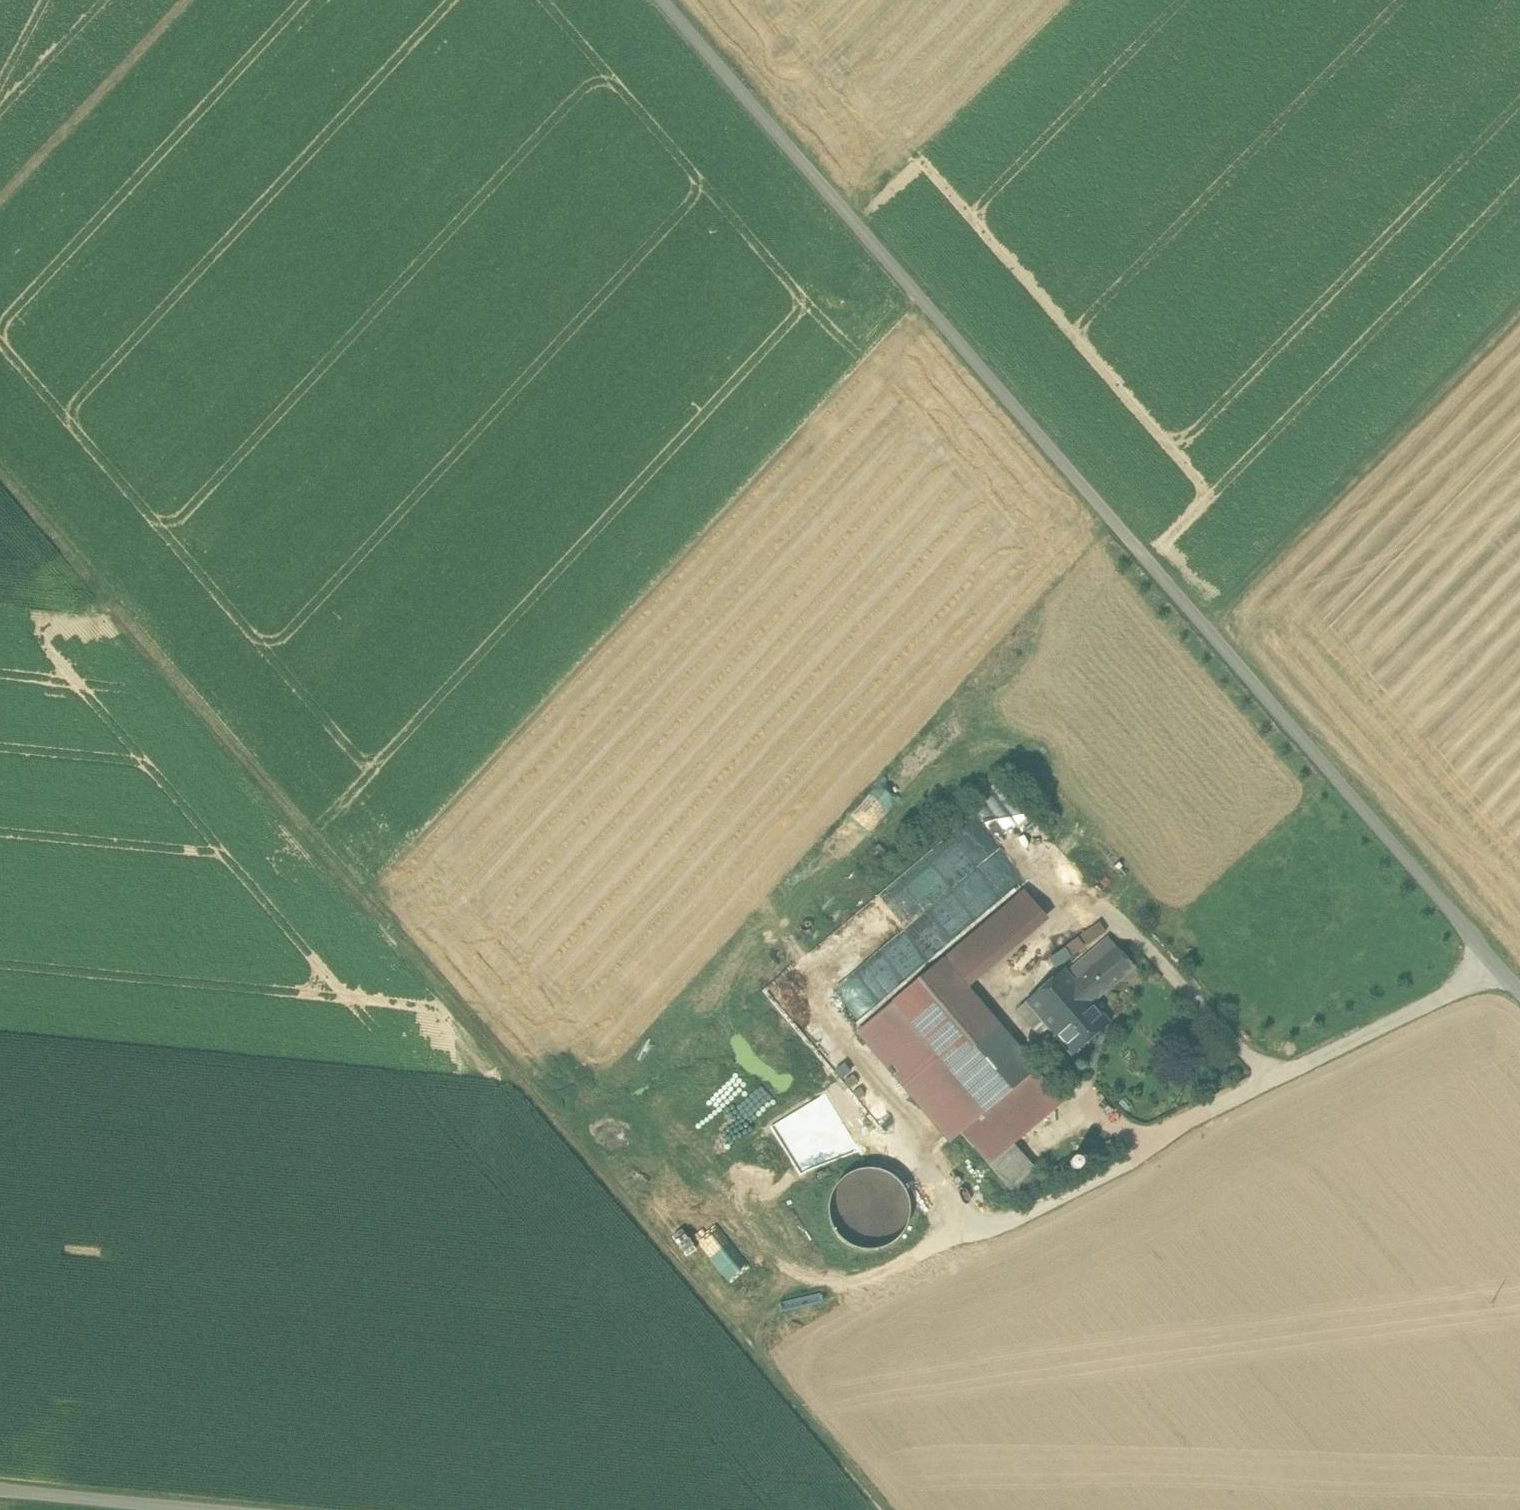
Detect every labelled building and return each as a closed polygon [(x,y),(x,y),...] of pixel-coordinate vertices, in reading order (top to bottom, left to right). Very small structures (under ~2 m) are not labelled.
[(979,815),(933,855),(934,893),(946,892),(959,881),(973,881),(933,915),(934,943),(947,932),(950,932),(1026,867),(981,815),(979,815)] [(969,986),(1045,921),(1021,894),(946,959),(969,986)] [(1055,948),(1061,958),(1101,932),(1094,922),(1055,948)] [(1107,939),(1067,973),(1088,998),(1091,1001),(1132,967),(1107,939)] [(895,1001),(986,1109),(1034,1069),(1035,1069),(943,961),(895,1001)] [(1064,969),(1026,1002),(1048,1027),(1050,1030),(1088,998),(1067,973),(1064,969)] [(1088,998),(1050,1030),(1071,1055),(1109,1022),(1091,1001),(1088,998)] [(895,1001),(869,1023),(859,1032),(950,1140),(961,1131),(959,1129),(980,1109),(982,1110),(985,1111),(986,1109),(895,1001)] [(1048,1027),(1026,1002),(1017,1009),(1039,1035),(1048,1027)] [(1034,1069),(986,1109),(985,1111),(982,1110),(1011,1143),(1061,1101),(1069,1094),(1062,1086),(1059,1088),(1054,1083),(1058,1080),(1043,1063),(1035,1070),(1034,1069)] [(1011,1143),(982,1110),(980,1109),(959,1129),(961,1131),(988,1162),(1011,1143)] [(1047,1183),(1011,1143),(988,1162),(1020,1199),(1047,1183)] [(1068,1163),(1055,1169),(1061,1180),(1073,1174),(1068,1163)]
